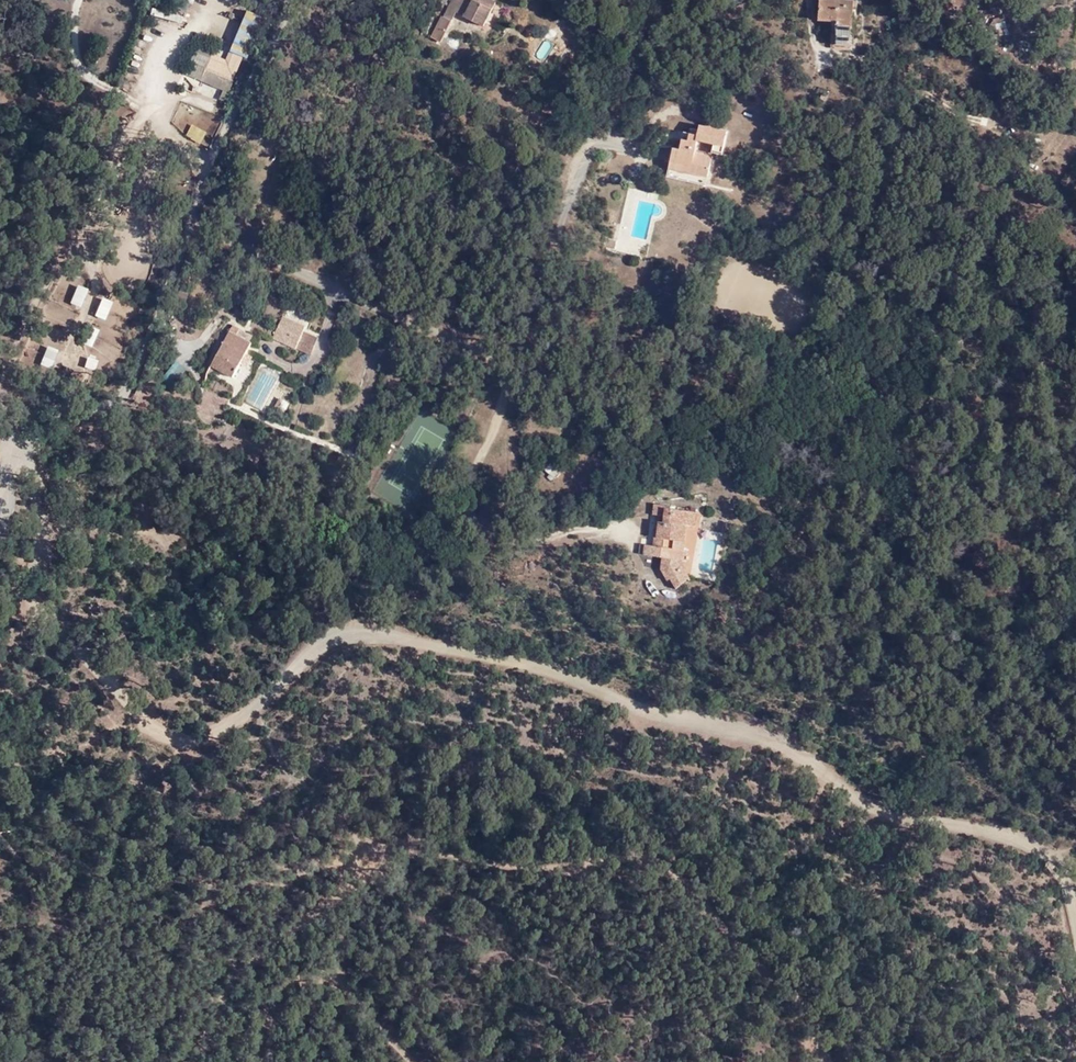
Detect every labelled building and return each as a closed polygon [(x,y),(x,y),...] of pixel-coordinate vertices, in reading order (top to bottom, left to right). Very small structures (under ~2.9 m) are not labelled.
[(494,0),(452,0),(444,16),(441,15),(431,36),(442,41),(457,11),(485,25),(496,1),(494,0)] [(851,43),(851,32),(856,33),(856,0),(827,0),(827,17),(843,18),(843,43),(851,43)] [(266,18),(249,11),(232,51),(234,52),(229,65),(211,58),(214,52),(195,45),(192,50),(196,52),(186,75),(223,91),(230,93),(245,57),(248,59),(266,18)] [(547,37),(538,55),(548,60),(557,42),(547,37)] [(230,93),(223,91),(220,100),(227,102),(230,93)] [(193,125),(187,135),(202,144),(207,133),(193,125)] [(691,166),(689,174),(711,178),(715,157),(698,153),(700,142),(716,145),(715,153),(724,155),(729,132),(701,126),(699,131),(692,130),(691,134),(689,140),(683,139),(680,149),(673,148),(670,161),(674,162),(691,166)] [(94,141),(89,153),(107,160),(112,148),(94,141)] [(672,170),(689,174),(691,166),(674,162),(672,170)] [(162,188),(156,200),(174,207),(179,196),(162,188)] [(613,242),(611,249),(618,250),(620,243),(613,242)] [(82,307),(86,286),(75,284),(70,304),(82,307)] [(105,320),(112,301),(101,296),(93,316),(105,320)] [(294,346),(301,330),(304,326),(280,314),(269,336),(293,347),(294,346)] [(90,347),(99,329),(88,324),(80,342),(90,347)] [(209,365),(230,376),(249,343),(234,335),(237,329),(230,325),(219,347),(211,362),(209,365)] [(317,337),(301,330),(294,346),(309,353),(317,337)] [(197,354),(211,362),(219,347),(204,340),(197,354)] [(46,346),(41,365),(51,367),(56,348),(46,346)] [(93,370),(98,359),(87,355),(83,366),(93,370)] [(172,363),(159,379),(170,387),(182,372),(172,363)] [(227,382),(230,376),(209,365),(206,370),(227,382)] [(691,524),(693,509),(672,506),(672,502),(656,500),(655,511),(666,513),(665,519),(659,519),(657,534),(665,535),(664,543),(653,542),(646,542),(645,552),(662,554),(661,567),(667,577),(670,576),(676,584),(687,574),(684,568),(681,570),(672,555),(674,544),(674,537),(682,538),(685,523),(691,524)] [(654,534),(653,542),(664,543),(665,535),(657,534),(654,534)] [(683,545),(674,544),(672,555),(681,570),(684,568),(686,567),(681,557),(683,545)]
